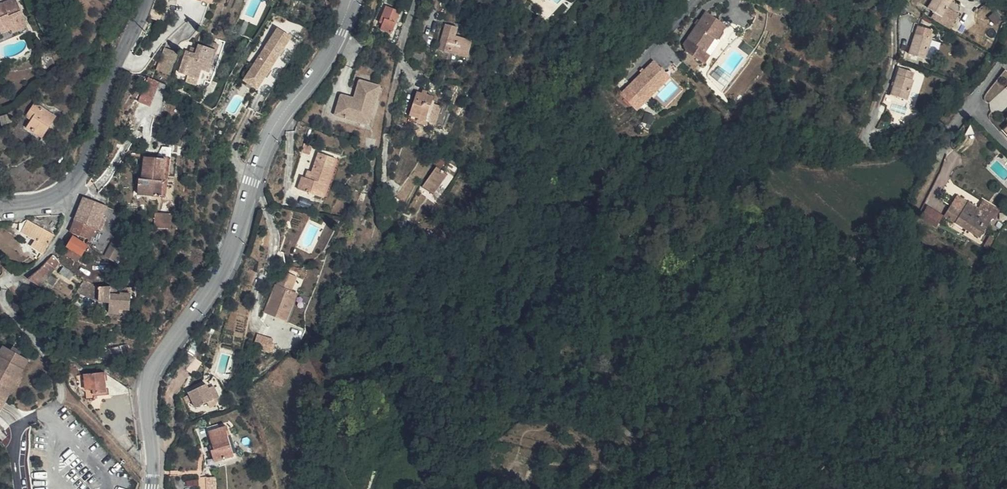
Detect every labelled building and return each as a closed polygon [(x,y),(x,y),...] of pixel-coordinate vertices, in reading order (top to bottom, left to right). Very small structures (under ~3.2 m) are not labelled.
[(931,7),(937,11),(944,16),(949,8),(955,0),(935,0),(931,7)] [(944,16),(937,11),(933,16),(951,28),(960,15),(949,8),(944,16)] [(708,11),(688,39),(703,50),(713,37),(717,39),(728,24),(708,11)] [(22,38),(12,15),(0,20),(1,25),(0,25),(0,51),(7,48),(15,45),(13,42),(22,38)] [(934,29),(916,23),(913,33),(917,34),(930,38),(934,29)] [(380,24),(375,35),(379,36),(376,42),(375,46),(386,50),(393,29),(380,24)] [(917,34),(910,54),(927,59),(933,39),(930,38),(917,34)] [(721,42),(717,39),(713,37),(703,50),(711,56),(721,42)] [(9,51),(24,45),(22,38),(13,42),(15,45),(7,48),(9,51)] [(271,72),(286,47),(273,38),(239,91),(253,100),(265,80),(263,78),(268,70),(271,72)] [(711,56),(703,50),(688,39),(685,44),(691,49),(688,52),(697,58),(705,64),(711,56)] [(436,40),(430,65),(459,72),(463,57),(445,53),(448,43),(436,40)] [(193,55),(191,59),(189,64),(185,63),(181,61),(172,82),(181,85),(179,92),(190,96),(195,83),(203,85),(214,56),(207,53),(202,58),(193,55)] [(168,71),(172,62),(159,57),(150,79),(161,83),(166,70),(168,71)] [(898,73),(892,92),(909,98),(915,78),(911,77),(914,70),(900,66),(898,73)] [(920,93),(925,73),(917,71),(912,91),(920,93)] [(629,100),(642,111),(652,100),(662,88),(665,84),(653,73),(629,100)] [(341,99),(336,115),(363,122),(367,108),(374,109),(381,86),(361,80),(355,99),(359,100),(358,104),(341,99)] [(666,91),(662,88),(652,100),(658,105),(665,96),(663,94),(666,91)] [(341,99),(358,104),(359,100),(355,99),(342,95),(341,99)] [(427,119),(429,113),(412,107),(407,126),(424,131),(422,137),(413,135),(412,139),(423,143),(425,138),(431,140),(437,123),(427,119)] [(367,108),(363,122),(370,124),(374,109),(367,108)] [(40,146),(45,138),(39,133),(46,123),(31,111),(21,123),(29,129),(24,135),(40,146)] [(4,124),(13,121),(11,113),(2,116),(4,124)] [(39,133),(45,138),(53,127),(46,123),(39,133)] [(424,131),(407,126),(405,132),(413,135),(422,137),(424,131)] [(138,189),(134,189),(133,200),(161,202),(162,186),(159,186),(160,174),(166,174),(167,164),(164,164),(165,153),(158,152),(153,163),(140,162),(138,183),(138,189)] [(435,164),(438,167),(441,169),(446,163),(439,158),(435,164)] [(340,163),(321,160),(315,189),(308,188),(306,200),(331,205),(340,163)] [(449,174),(441,169),(438,167),(425,184),(436,192),(449,174)] [(964,211),(971,201),(964,197),(957,206),(964,211)] [(952,203),(945,214),(981,238),(1001,207),(987,198),(980,208),(971,201),(964,211),(957,206),(952,203)] [(81,204),(76,217),(99,224),(103,213),(81,204)] [(945,217),(928,206),(921,216),(938,227),(945,217)] [(92,244),(99,224),(76,217),(72,228),(90,235),(88,243),(92,244)] [(152,220),(151,235),(167,236),(169,221),(152,220)] [(26,253),(40,261),(51,242),(24,227),(17,240),(29,247),(26,253)] [(72,228),(68,240),(86,247),(88,243),(90,235),(72,228)] [(72,247),(64,257),(78,267),(82,269),(89,258),(72,247)] [(118,262),(122,255),(110,248),(106,255),(118,262)] [(74,273),(78,267),(64,257),(60,264),(74,273)] [(108,258),(103,266),(111,271),(115,263),(108,258)] [(35,293),(57,268),(52,262),(26,288),(35,293)] [(39,296),(59,272),(59,270),(57,268),(35,293),(39,296)] [(66,291),(72,284),(62,276),(56,283),(66,291)] [(277,328),(281,313),(285,300),(278,298),(282,282),(270,279),(258,322),(277,328)] [(98,307),(100,294),(82,291),(74,303),(98,307)] [(97,314),(109,316),(112,296),(100,294),(98,307),(97,314)] [(130,324),(135,310),(131,302),(123,297),(112,296),(109,316),(108,322),(130,324)] [(142,298),(123,297),(131,302),(135,310),(136,305),(141,306),(142,298)] [(291,302),(285,300),(281,313),(287,315),(291,302)] [(3,410),(31,359),(5,344),(0,353),(0,408),(3,410)] [(251,345),(249,360),(266,362),(268,347),(251,345)] [(107,349),(108,357),(123,355),(122,351),(107,349)] [(115,365),(131,362),(130,354),(123,355),(108,357),(110,365),(115,365)] [(115,365),(116,370),(121,371),(132,368),(132,367),(131,362),(115,365)] [(212,382),(207,384),(213,400),(218,398),(212,382)] [(96,403),(107,403),(107,387),(98,383),(87,383),(87,398),(95,398),(96,403)] [(196,407),(213,400),(207,384),(189,391),(196,407)] [(209,457),(205,459),(209,469),(227,463),(220,443),(225,442),(221,431),(203,438),(207,450),(209,457)] [(232,462),(225,442),(220,443),(227,463),(232,462)] [(199,488),(208,488),(217,488),(216,479),(199,480),(199,488)]
